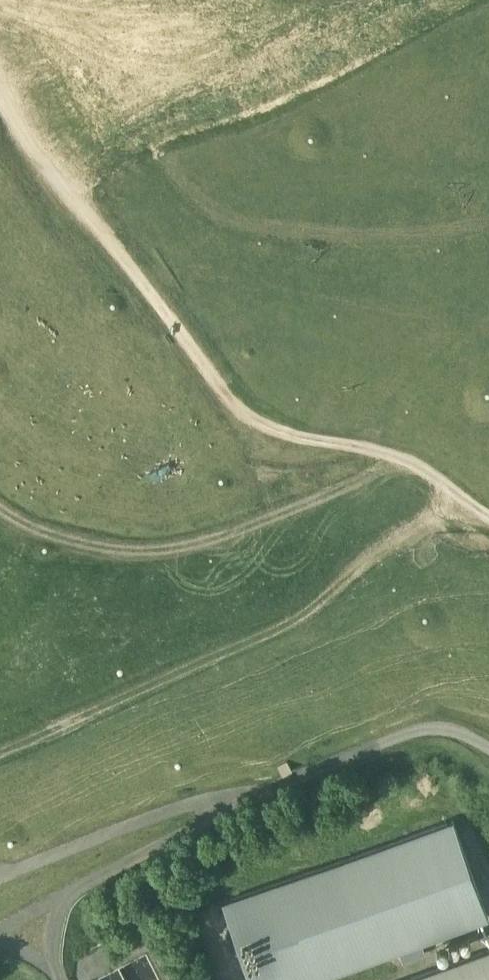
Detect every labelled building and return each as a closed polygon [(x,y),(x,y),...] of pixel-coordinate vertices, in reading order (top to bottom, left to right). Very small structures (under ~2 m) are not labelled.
[(253,979),(306,979),(397,949),(401,962),(425,954),(421,941),(488,918),(456,825),(226,903),(253,979)] [(412,979),(488,979),(488,952),(412,979)]
